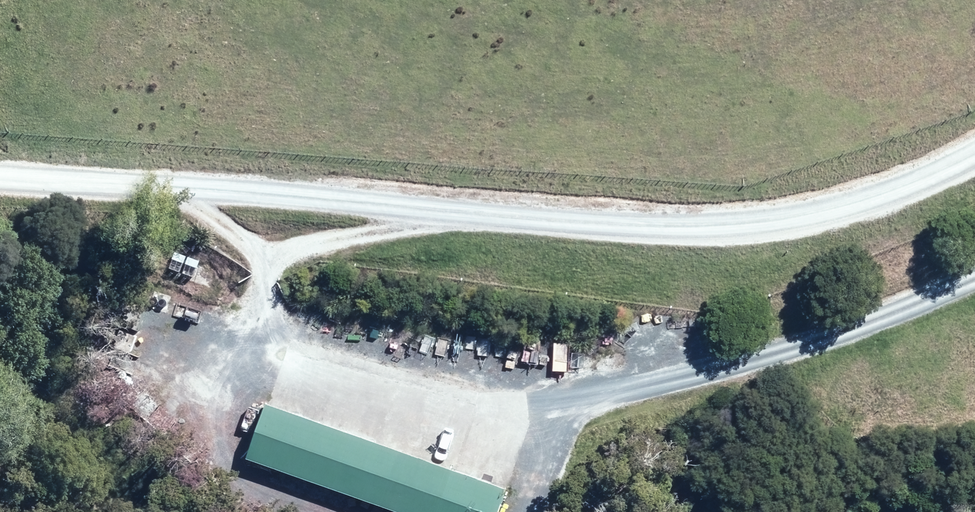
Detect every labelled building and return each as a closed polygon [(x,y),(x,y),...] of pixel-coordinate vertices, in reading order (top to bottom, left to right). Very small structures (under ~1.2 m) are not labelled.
[(508,485),(269,401),(250,456),(409,511),(499,511),(508,485)]
